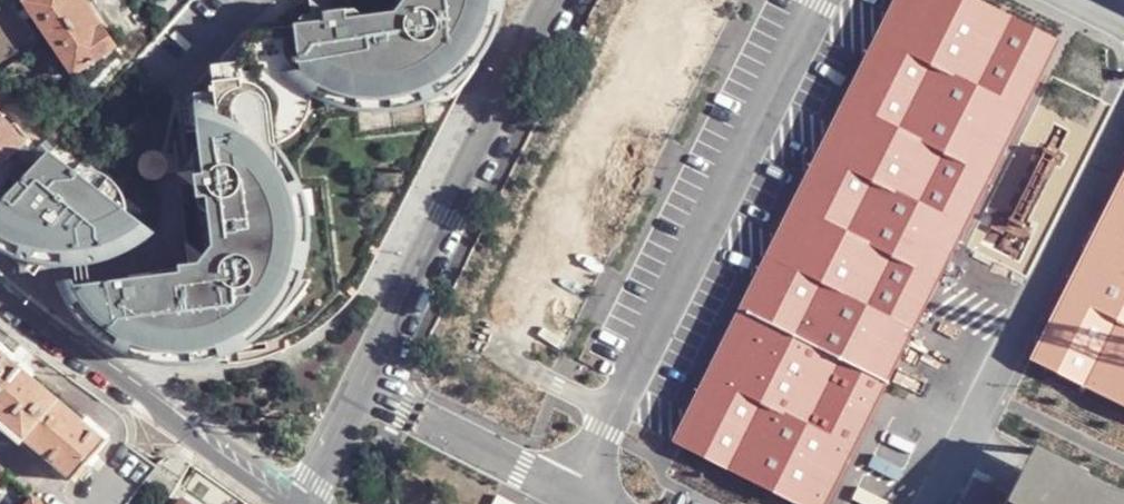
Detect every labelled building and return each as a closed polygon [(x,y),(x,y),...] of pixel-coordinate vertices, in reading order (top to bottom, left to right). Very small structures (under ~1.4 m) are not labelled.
[(119,48),(86,0),(31,0),(26,4),(75,77),(119,48)] [(410,0),(396,19),(365,23),(355,15),(304,21),(296,31),(245,37),(248,67),(222,70),(213,71),(215,92),(211,93),(212,96),(196,98),(200,136),(202,151),(194,161),(201,211),(211,219),(215,251),(201,269),(181,272),(182,278),(75,292),(82,306),(92,318),(105,331),(117,341),(129,348),(155,344),(157,355),(226,346),(227,355),(242,347),(255,339),(267,329),(263,325),(292,287),(300,285),(303,275),(305,266),(307,257),(291,258),(282,192),(268,193),(264,161),(272,151),(270,149),(264,144),(305,91),(311,95),(314,98),(321,88),(354,84),(356,100),(422,92),(424,104),(440,96),(453,87),(462,79),(471,69),(480,58),(486,47),(491,35),(496,22),(499,8),(500,0),(410,0)] [(968,0),(908,0),(681,455),(781,503),(849,503),(1074,52),(968,0)] [(222,64),(222,70),(248,67),(245,37),(222,64)] [(356,100),(354,84),(321,88),(314,98),(323,104),(356,100)] [(309,98),(311,95),(305,91),(264,144),(270,149),(271,147),(276,149),(283,147),(293,141),(300,134),(307,124),(311,113),(312,101),(309,98)] [(411,109),(424,104),(422,92),(356,100),(357,113),(365,114),(377,114),(394,112),(411,109)] [(188,137),(200,136),(196,98),(185,111),(188,137)] [(26,145),(0,109),(0,165),(26,145)] [(281,159),(272,151),(264,161),(268,193),(282,192),(291,258),(307,257),(308,247),(308,236),(306,219),(302,203),(298,189),(285,191),(281,159)] [(51,157),(0,212),(0,242),(6,235),(48,267),(50,265),(54,267),(70,268),(91,266),(112,260),(133,250),(152,235),(127,216),(75,176),(51,157)] [(83,174),(75,176),(127,216),(127,211),(126,205),(123,196),(116,187),(107,180),(95,175),(83,174)] [(1039,371),(1123,413),(1123,204),(1039,371)] [(48,267),(6,235),(0,242),(0,247),(27,268),(45,272),(48,267)] [(313,284),(300,285),(292,287),(263,325),(267,329),(272,332),(276,328),(284,321),(292,314),(299,305),(306,295),(313,284)] [(227,355),(226,346),(157,355),(155,344),(129,348),(130,353),(140,357),(153,361),(167,364),(183,365),(197,365),(214,361),(228,358),(227,355)] [(27,440),(78,483),(114,439),(90,420),(86,424),(0,353),(0,418),(27,440)] [(27,440),(0,418),(0,426),(23,446),(27,440)] [(194,466),(181,457),(162,469),(155,476),(147,485),(170,501),(194,466)]
